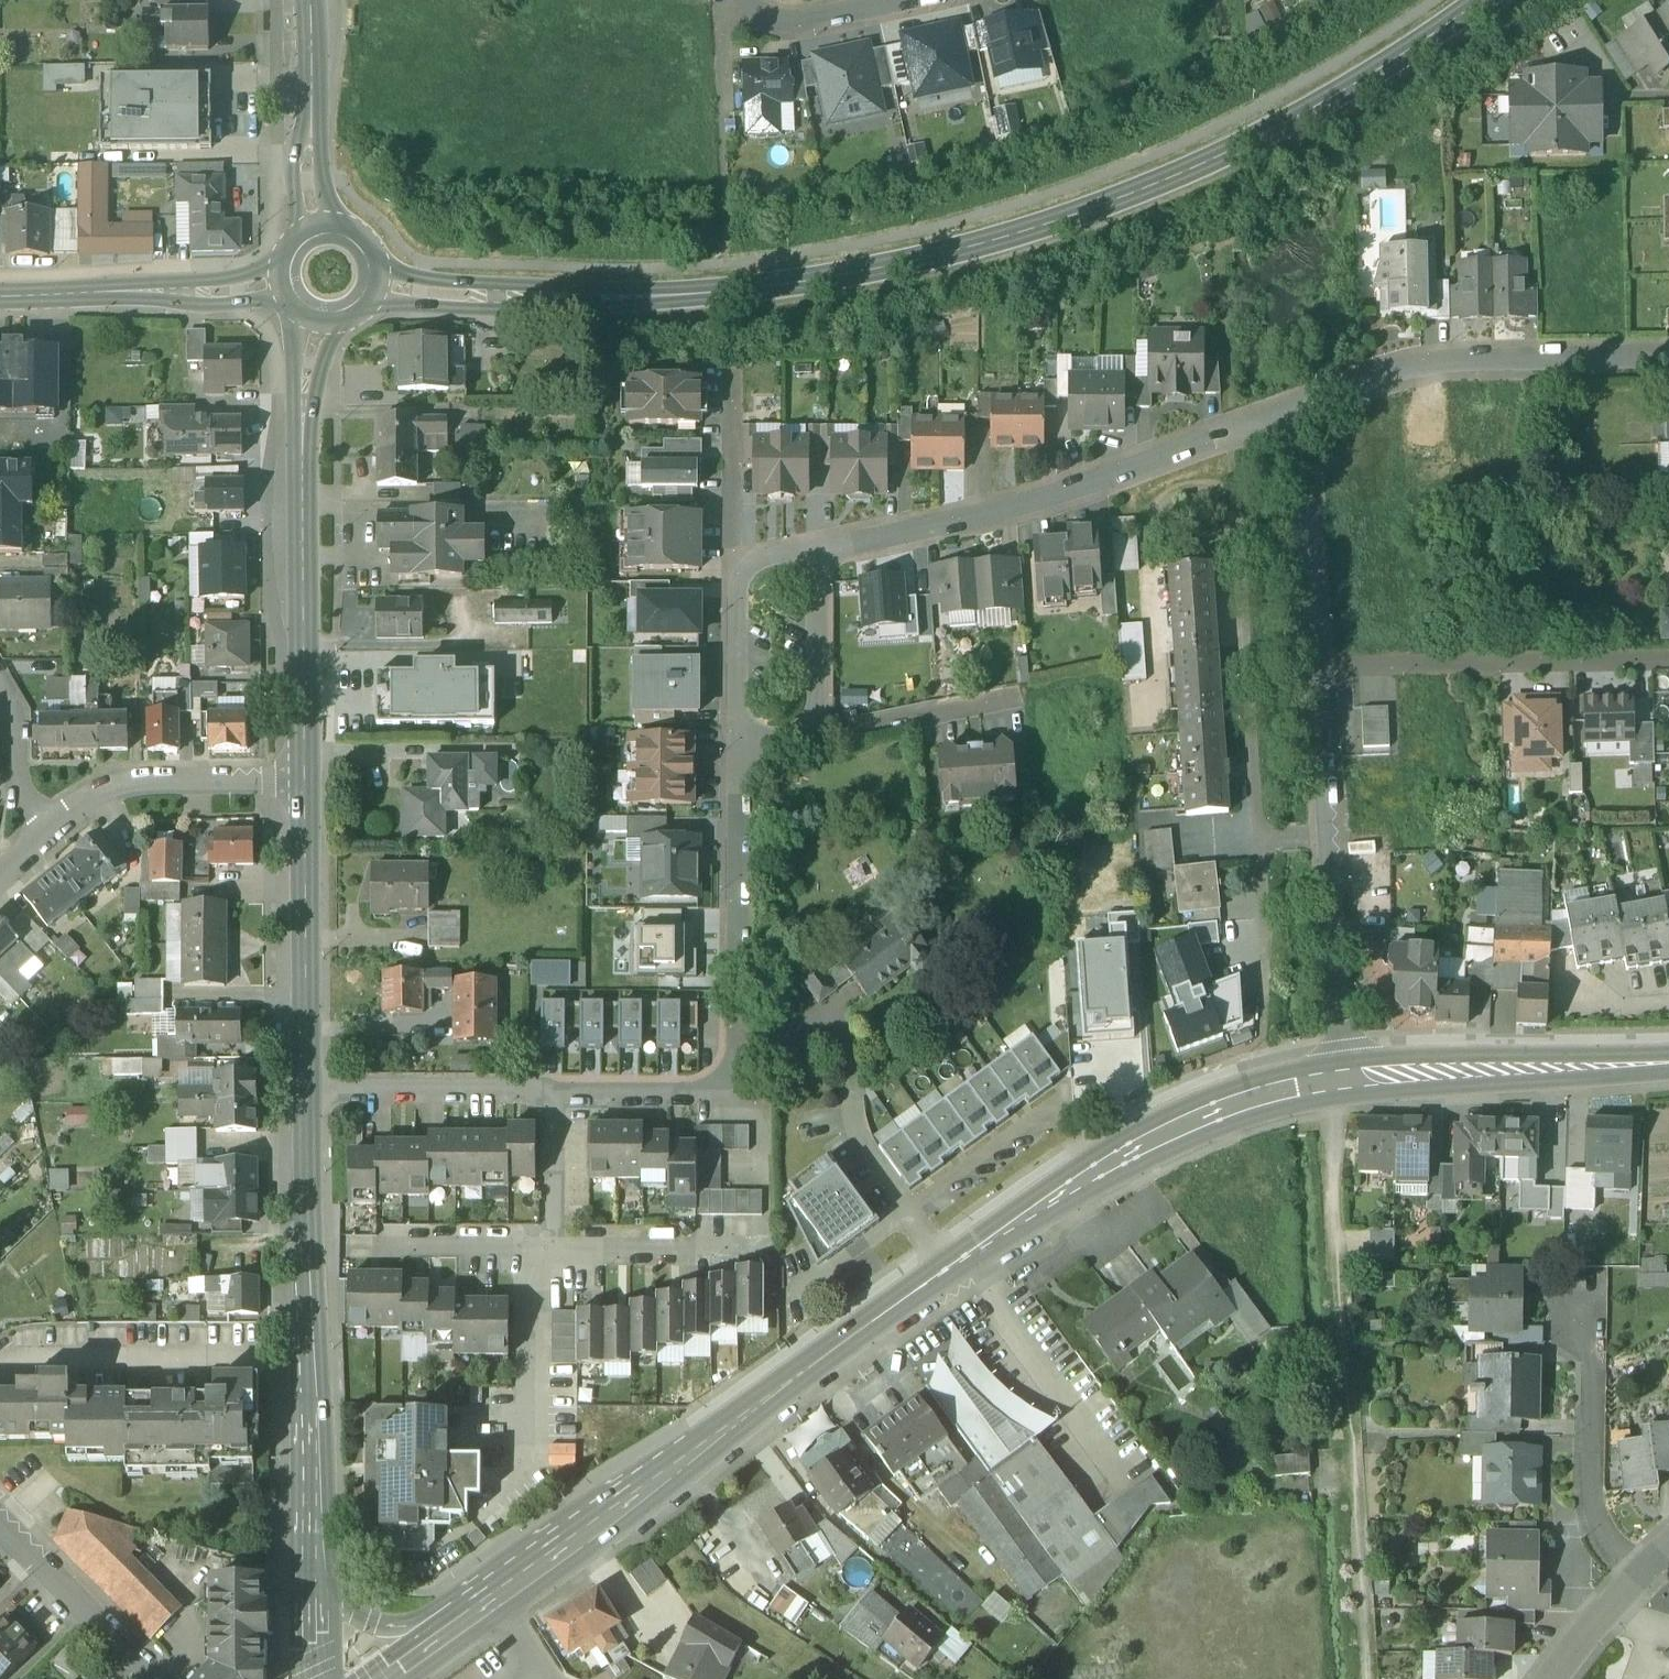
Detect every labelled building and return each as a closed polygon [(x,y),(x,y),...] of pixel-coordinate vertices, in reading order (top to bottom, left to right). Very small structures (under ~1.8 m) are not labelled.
[(1657,18),(1668,37),(1668,10),(1657,18)] [(161,12),(146,12),(146,28),(162,29),(161,12)] [(175,12),(161,12),(162,29),(167,29),(175,29),(175,12)] [(209,51),(208,12),(175,12),(175,29),(175,51),(209,51)] [(1039,13),(1024,17),(1031,48),(1035,47),(1037,54),(1050,51),(1039,13)] [(1024,17),(985,25),(991,51),(997,79),(1040,69),(1037,54),(1035,47),(1031,48),(1024,17)] [(1630,35),(1634,42),(1649,65),(1656,76),(1668,67),(1668,37),(1657,18),(1630,35)] [(985,25),(972,28),(977,51),(978,54),(991,51),(985,25)] [(957,27),(903,38),(913,84),(916,98),(970,87),(963,54),(958,31),(957,27)] [(972,28),(958,31),(963,54),(977,51),(972,28)] [(175,29),(167,29),(167,51),(175,51),(175,29)] [(1634,42),(1621,49),(1636,73),(1649,65),(1634,42)] [(821,87),(829,123),(882,111),(877,91),(869,53),(867,45),(814,57),(815,61),(821,87)] [(905,45),(885,50),(894,88),(913,84),(905,45)] [(894,88),(885,50),(869,53),(877,91),(894,88)] [(821,87),(815,61),(801,63),(802,70),(806,91),(821,87)] [(88,84),(87,64),(44,65),(45,92),(58,91),(58,85),(88,84)] [(787,64),(745,66),(748,136),(779,135),(777,104),(792,103),(792,87),(788,84),(787,71),(787,64)] [(802,70),(787,71),(788,84),(792,87),(792,103),(808,102),(806,91),(802,70)] [(1599,85),(1584,86),(1583,74),(1526,76),(1526,87),(1511,87),(1512,144),(1526,144),(1527,155),(1586,154),(1586,143),(1600,142),(1599,85)] [(101,78),(101,150),(213,149),(213,77),(101,78)] [(994,111),(1001,138),(1023,132),(1016,105),(994,111)] [(107,166),(79,166),(79,181),(107,181),(107,166)] [(224,166),(179,166),(179,180),(224,180),(224,166)] [(1365,189),(1389,187),(1388,171),(1364,173),(1365,189)] [(225,205),(225,180),(224,180),(179,180),(179,203),(179,205),(192,205),(192,244),(193,253),(228,253),(234,246),(234,224),(224,224),(224,205),(225,205)] [(107,229),(107,181),(79,181),(78,212),(79,212),(79,229),(94,229),(107,229)] [(48,212),(26,212),(25,198),(12,198),(12,212),(10,212),(10,217),(2,217),(2,244),(10,244),(9,256),(48,256),(48,254),(48,212)] [(192,244),(192,205),(179,205),(179,203),(177,203),(177,244),(192,244)] [(78,212),(48,212),(48,254),(79,254),(79,229),(79,212),(78,212)] [(146,217),(124,217),(124,229),(146,229),(146,217)] [(94,255),(94,229),(79,229),(79,254),(79,255),(94,255)] [(153,255),(153,229),(146,229),(124,229),(107,229),(94,229),(94,255),(153,255)] [(1435,248),(1398,249),(1399,261),(1397,261),(1397,263),(1379,263),(1379,267),(1374,289),(1380,290),(1380,316),(1420,315),(1436,315),(1435,283),(1435,248)] [(1523,265),(1461,266),(1462,290),(1463,320),(1524,319),(1524,318),(1523,289),(1524,289),(1523,265)] [(1448,282),(1435,283),(1436,315),(1420,315),(1420,321),(1449,320),(1448,291),(1448,282)] [(1524,289),(1523,289),(1524,318),(1524,319),(1537,318),(1537,289),(1524,289)] [(1462,290),(1448,291),(1449,320),(1463,320),(1462,290)] [(1172,334),(1150,334),(1149,379),(1149,393),(1151,393),(1165,393),(1165,399),(1186,399),(1186,393),(1201,394),(1202,394),(1202,361),(1195,354),(1195,338),(1171,338),(1172,334)] [(205,336),(187,336),(187,362),(205,362),(205,352),(205,336)] [(448,338),(392,338),(392,359),(398,359),(398,391),(449,391),(448,338)] [(465,391),(464,338),(448,338),(449,391),(465,391)] [(7,346),(7,351),(0,351),(0,412),(56,412),(56,352),(22,351),(22,346),(7,346)] [(242,352),(205,352),(205,362),(206,395),(224,395),(224,387),(242,387),(242,352)] [(1136,360),(1122,360),(1122,378),(1123,378),(1123,400),(1136,400),(1136,360)] [(1071,361),(1057,361),(1057,382),(1057,400),(1070,400),(1070,378),(1071,378),(1071,361)] [(1218,361),(1202,361),(1202,394),(1201,394),(1201,396),(1220,396),(1218,361)] [(1096,431),(1096,378),(1071,378),(1070,378),(1070,400),(1070,432),(1096,431)] [(1123,400),(1123,378),(1122,378),(1096,378),(1096,431),(1123,431),(1123,400)] [(1149,379),(1136,379),(1136,410),(1151,410),(1151,393),(1149,393),(1149,379)] [(669,383),(658,383),(658,386),(629,386),(629,425),(700,425),(700,382),(669,382),(669,383)] [(1057,382),(1044,383),(1044,400),(1044,409),(1057,409),(1057,400),(1057,382)] [(991,396),(978,396),(978,417),(978,420),(991,420),(991,400),(991,396)] [(1017,400),(991,400),(991,420),(991,450),(1017,449),(1017,400)] [(1044,400),(1017,400),(1017,449),(1044,449),(1044,409),(1044,400)] [(196,420),(196,407),(160,407),(160,421),(172,421),(172,420),(196,420)] [(592,411),(579,412),(580,426),(592,426),(592,411)] [(978,417),(964,417),(964,422),(964,442),(978,442),(978,420),(978,417)] [(416,420),(416,419),(379,420),(379,454),(416,454),(416,453),(416,420)] [(450,425),(450,419),(416,420),(416,453),(448,453),(447,425),(450,425)] [(196,420),(172,420),(172,421),(172,424),(169,424),(164,429),(164,443),(169,449),(172,449),(172,455),(180,455),(182,457),(193,457),(195,455),(211,454),(211,442),(201,443),(201,420),(196,420)] [(242,420),(201,420),(201,443),(211,442),(211,454),(242,454),(242,420)] [(938,422),(911,422),(911,471),(938,471),(938,422)] [(964,422),(938,422),(938,471),(964,471),(964,442),(964,422)] [(484,427),(461,426),(461,453),(484,453),(484,427)] [(592,426),(580,426),(580,445),(594,444),(594,426),(592,426)] [(757,428),(742,428),(742,467),(755,468),(756,441),(757,428)] [(820,428),(806,428),(806,441),(807,441),(807,468),(820,468),(820,428)] [(834,428),(820,428),(820,468),(833,468),(833,441),(834,441),(834,428)] [(898,428),(884,428),(884,441),(885,441),(885,468),(898,468),(898,467),(897,467),(898,428)] [(756,441),(755,468),(755,495),(768,495),(768,498),(781,498),(781,441),(756,441)] [(806,441),(781,441),(781,498),(794,498),(794,495),(807,495),(807,468),(807,441),(806,441)] [(834,441),(833,441),(833,468),(833,495),(846,495),(846,498),(859,498),(859,441),(834,441)] [(885,468),(885,441),(884,441),(859,441),(859,498),(872,499),(872,495),(885,495),(885,468)] [(699,442),(664,442),(664,452),(642,452),(642,464),(697,464),(697,466),(699,466),(699,442)] [(86,443),(70,443),(69,470),(85,470),(86,443)] [(416,454),(379,454),(378,486),(427,486),(428,468),(421,468),(421,466),(416,466),(416,454)] [(697,464),(642,464),(642,489),(653,489),(661,489),(661,498),(661,503),(692,503),(692,489),(697,489),(697,466),(697,464)] [(29,465),(0,465),(0,553),(23,552),(22,516),(20,516),(20,506),(34,505),(34,484),(29,484),(29,465)] [(195,483),(195,469),(178,469),(178,483),(195,483)] [(239,482),(238,469),(195,469),(195,483),(195,484),(208,484),(207,482),(239,482)] [(588,478),(576,478),(576,490),(588,490),(588,478)] [(239,482),(207,482),(208,484),(195,484),(195,513),(208,513),(243,513),(243,482),(239,482)] [(460,485),(434,485),(434,502),(460,502),(460,485)] [(661,489),(653,489),(653,498),(661,498),(661,489)] [(415,516),(415,515),(378,515),(378,550),(398,550),(398,557),(414,558),(414,533),(420,533),(420,516),(415,516)] [(462,515),(415,515),(415,516),(420,516),(420,533),(414,533),(414,558),(398,557),(394,557),(394,559),(388,564),(394,570),(394,573),(397,576),(462,576),(462,564),(483,564),(483,547),(488,547),(487,533),(462,533),(462,515)] [(699,518),(629,517),(629,544),(699,544),(699,518)] [(1135,519),(1111,520),(1111,532),(1135,531),(1135,519)] [(1097,530),(1067,532),(1067,541),(1033,544),(1038,605),(1070,603),(1070,594),(1100,592),(1101,592),(1100,578),(1099,558),(1102,554),(1101,547),(1098,544),(1097,530)] [(1136,534),(1113,536),(1115,573),(1139,571),(1136,534)] [(215,535),(190,536),(190,550),(203,550),(204,547),(215,547),(215,535)] [(699,544),(629,544),(629,570),(699,571),(699,544)] [(215,547),(204,547),(203,550),(204,601),(245,600),(245,547),(215,547)] [(68,555),(43,555),(43,569),(69,569),(68,555)] [(1007,564),(974,567),(978,614),(1011,611),(1010,600),(1007,565),(1007,564)] [(1020,564),(1007,565),(1010,600),(1023,600),(1020,564)] [(1211,565),(1169,568),(1175,651),(1217,648),(1211,565)] [(974,567),(941,569),(944,606),(945,616),(978,614),(974,567)] [(941,569),(928,570),(931,606),(944,606),(941,569)] [(70,583),(70,570),(44,570),(44,583),(49,584),(70,583)] [(1114,577),(1100,578),(1101,592),(1100,592),(1102,618),(1117,617),(1114,577)] [(901,580),(862,583),(866,628),(904,625),(902,600),(901,580)] [(49,584),(44,583),(0,584),(0,630),(50,629),(49,584)] [(670,584),(630,583),(630,601),(641,601),(641,598),(670,599),(670,584)] [(670,599),(641,598),(641,601),(641,635),(699,635),(699,599),(670,599)] [(902,600),(904,625),(905,637),(921,635),(917,599),(902,600)] [(551,602),(494,603),(495,624),(552,624),(551,602)] [(423,603),(378,603),(378,639),(423,639),(423,603)] [(233,616),(208,615),(208,628),(209,628),(233,628),(233,616)] [(582,623),(570,624),(570,637),(583,636),(582,623)] [(1142,625),(1118,627),(1120,655),(1144,653),(1142,625)] [(233,628),(209,628),(209,667),(247,668),(248,628),(233,628)] [(1217,648),(1175,651),(1181,734),(1222,731),(1217,648)] [(636,664),(660,663),(660,650),(635,650),(636,664)] [(1144,653),(1120,655),(1122,683),(1146,682),(1144,653)] [(674,713),(699,712),(698,663),(660,663),(636,664),(633,664),(634,713),(674,713)] [(417,674),(376,674),(376,728),(495,728),(495,674),(455,674),(455,667),(417,667),(417,674)] [(70,680),(47,681),(47,700),(70,700),(70,680)] [(86,680),(70,680),(70,700),(70,701),(71,708),(70,708),(70,718),(87,718),(87,710),(86,680)] [(99,680),(86,680),(87,710),(99,710),(99,699),(99,680)] [(191,684),(191,680),(177,680),(177,695),(178,695),(178,713),(179,713),(179,714),(192,714),(191,700),(191,690),(191,684)] [(218,700),(218,684),(191,684),(191,690),(191,700),(218,700)] [(177,695),(153,695),(153,713),(178,713),(178,695),(177,695)] [(99,699),(99,710),(99,718),(111,718),(111,699),(99,699)] [(1632,699),(1584,700),(1586,742),(1629,741),(1635,741),(1634,726),(1633,726),(1632,699)] [(1563,759),(1562,701),(1515,702),(1515,709),(1516,744),(1516,774),(1554,774),(1554,760),(1563,759)] [(1359,708),(1360,747),(1389,746),(1388,707),(1359,708)] [(70,718),(70,708),(62,708),(62,718),(70,718)] [(1515,709),(1502,710),(1502,744),(1516,744),(1515,709)] [(99,710),(87,710),(87,718),(99,718),(99,710)] [(58,719),(48,719),(48,713),(41,713),(42,752),(70,751),(70,718),(62,718),(58,719)] [(179,714),(179,713),(178,713),(153,713),(148,714),(149,752),(180,752),(179,714)] [(674,727),(674,713),(635,713),(636,727),(674,727)] [(246,714),(207,715),(208,742),(207,742),(207,750),(247,750),(246,714)] [(207,715),(200,715),(200,742),(207,742),(208,742),(207,715)] [(87,718),(70,718),(70,751),(98,751),(99,718),(87,718)] [(111,718),(99,718),(98,751),(128,751),(127,718),(111,718)] [(1653,725),(1634,726),(1635,741),(1629,741),(1629,765),(1654,765),(1653,732),(1653,725)] [(1222,731),(1181,734),(1187,816),(1228,813),(1222,731)] [(692,740),(632,740),(632,742),(634,742),(634,760),(632,760),(631,785),(634,785),(634,804),(631,804),(632,806),(692,806),(692,780),(694,780),(694,766),(692,766),(692,740)] [(994,753),(983,754),(983,749),(982,749),(981,749),(969,750),(968,750),(968,755),(957,755),(948,748),(939,758),(943,811),(1016,805),(1016,801),(1014,774),(1012,752),(1002,743),(994,753)] [(496,759),(475,758),(475,775),(468,775),(468,793),(479,793),(479,794),(485,794),(485,787),(496,787),(496,759)] [(467,759),(430,759),(430,779),(440,779),(440,812),(444,812),(468,812),(479,812),(479,794),(479,793),(468,793),(468,775),(467,759)] [(1583,767),(1569,767),(1569,795),(1584,795),(1583,767)] [(1028,773),(1014,774),(1016,801),(1030,800),(1028,773)] [(430,779),(429,793),(405,793),(405,838),(445,838),(444,812),(440,812),(440,779),(430,779)] [(1545,812),(1532,815),(1535,828),(1548,825),(1545,812)] [(666,820),(628,819),(628,842),(664,842),(666,842),(666,820)] [(1170,831),(1145,833),(1149,873),(1174,871),(1170,831)] [(254,866),(254,832),(215,833),(215,846),(209,846),(210,866),(215,865),(216,866),(254,866)] [(80,854),(24,898),(48,928),(104,884),(105,886),(127,868),(101,835),(79,853),(80,854)] [(664,842),(628,842),(628,862),(650,862),(650,897),(697,897),(697,842),(666,842),(664,842)] [(153,846),(142,846),(142,884),(153,884),(153,846)] [(180,846),(153,846),(153,884),(180,885),(180,873),(180,848),(180,846)] [(1214,866),(1175,871),(1180,915),(1195,913),(1219,910),(1214,866)] [(429,868),(372,867),(372,908),(428,909),(429,908),(429,868)] [(1542,876),(1499,874),(1495,929),(1492,988),(1492,990),(1518,990),(1518,989),(1522,989),(1522,961),(1523,954),(1527,954),(1535,954),(1536,950),(1550,950),(1551,931),(1540,931),(1542,876)] [(142,884),(141,884),(141,902),(180,902),(180,885),(153,884),(142,884)] [(140,891),(126,891),(126,915),(140,915),(140,891)] [(1614,901),(1591,906),(1602,965),(1625,961),(1616,911),(1614,901)] [(1640,907),(1651,966),(1668,963),(1668,931),(1666,912),(1664,902),(1640,907)] [(225,904),(185,904),(185,946),(225,946),(225,904)] [(1591,906),(1566,910),(1568,921),(1573,948),(1577,970),(1602,965),(1591,906)] [(1640,907),(1616,911),(1625,961),(1627,970),(1651,966),(1640,907)] [(1219,910),(1195,913),(1196,926),(1217,924),(1221,924),(1219,910)] [(643,912),(643,929),(681,929),(681,912),(643,912)] [(51,941),(24,913),(7,929),(20,943),(33,958),(51,941)] [(887,932),(843,965),(853,979),(869,1000),(911,968),(923,983),(940,971),(929,955),(898,913),(881,925),(887,932)] [(450,915),(429,915),(429,928),(460,928),(460,914),(450,914),(450,915)] [(1487,917),(1471,916),(1470,927),(1486,928),(1487,917)] [(1141,948),(1139,918),(1110,920),(1113,950),(1130,949),(1141,948)] [(1568,921),(1551,924),(1551,931),(1550,950),(1550,952),(1573,948),(1568,921)] [(18,943),(19,944),(20,943),(7,929),(0,922),(0,959),(18,943)] [(1196,926),(1188,927),(1189,942),(1195,940),(1197,947),(1219,945),(1217,924),(1196,926)] [(1495,929),(1467,927),(1464,975),(1476,975),(1475,987),(1492,988),(1495,929)] [(460,928),(429,928),(429,948),(460,948),(460,928)] [(658,978),(696,978),(696,952),(685,952),(685,929),(681,929),(643,929),(631,929),(631,953),(632,953),(632,976),(658,976),(658,978)] [(1414,931),(1390,930),(1390,943),(1413,944),(1414,931)] [(1239,979),(1213,989),(1197,947),(1195,940),(1189,942),(1154,955),(1177,1014),(1164,1018),(1177,1054),(1222,1039),(1243,1032),(1239,979)] [(0,959),(0,979),(3,982),(20,1000),(31,990),(16,974),(33,958),(20,943),(19,944),(18,943),(0,959)] [(225,946),(185,946),(185,986),(225,986),(225,946)] [(1439,951),(1394,948),(1389,952),(1388,969),(1392,974),(1397,974),(1395,1005),(1404,1015),(1435,1016),(1439,951)] [(1136,1044),(1130,949),(1113,950),(1079,952),(1086,1047),(1136,1044)] [(1550,950),(1536,950),(1535,954),(1534,990),(1548,990),(1550,952),(1550,950)] [(1459,952),(1441,951),(1440,961),(1459,962),(1459,952)] [(531,985),(571,987),(571,964),(532,963),(531,985)] [(843,965),(825,979),(836,993),(853,979),(843,965)] [(825,979),(818,969),(802,981),(820,1005),(836,993),(825,979)] [(423,973),(384,974),(384,1014),(423,1014),(423,991),(423,973)] [(452,973),(423,973),(423,991),(452,990),(452,983),(452,973)] [(163,981),(136,982),(136,1000),(164,1000),(163,981)] [(3,982),(0,985),(0,995),(12,1008),(20,1000),(3,982)] [(494,983),(457,983),(457,991),(456,1040),(493,1040),(494,983)] [(1468,985),(1437,984),(1435,1024),(1467,1025),(1468,985)] [(1522,989),(1518,989),(1518,990),(1516,1027),(1546,1028),(1548,990),(1522,989)] [(136,1015),(136,1000),(127,1000),(127,1015),(136,1015)] [(164,1000),(136,1000),(136,1015),(164,1015),(164,1000)] [(565,1005),(543,1005),(543,1049),(565,1049),(565,1031),(565,1005)] [(581,1006),(565,1005),(565,1031),(580,1031),(581,1006)] [(604,1006),(581,1006),(580,1031),(581,1050),(603,1050),(603,1031),(604,1006)] [(619,1006),(604,1006),(603,1031),(619,1032),(619,1006)] [(642,1006),(619,1006),(619,1032),(619,1050),(642,1050),(642,1032),(642,1006)] [(658,1006),(642,1006),(642,1032),(657,1032),(658,1006)] [(680,1006),(658,1006),(657,1032),(658,1050),(680,1050),(680,1032),(680,1006)] [(699,1007),(680,1006),(680,1032),(698,1031),(699,1007)] [(240,1013),(169,1015),(170,1060),(195,1060),(194,1045),(241,1044),(240,1013)] [(1068,1032),(1042,1052),(1060,1077),(1071,1068),(1068,1032)] [(1033,1039),(1011,1055),(1041,1096),(1053,1088),(1049,1084),(1060,1077),(1042,1052),(1033,1039)] [(1029,1105),(1041,1096),(1011,1055),(989,1071),(1016,1108),(1026,1101),(1029,1105)] [(141,1076),(141,1060),(114,1061),(114,1076),(141,1076)] [(1006,1116),(1016,1108),(989,1071),(967,1087),(995,1124),(998,1129),(1010,1121),(1006,1116)] [(256,1074),(216,1074),(216,1091),(216,1103),(256,1103),(256,1074)] [(985,1131),(995,1124),(967,1087),(946,1101),(977,1144),(989,1136),(985,1131)] [(216,1091),(179,1091),(179,1103),(216,1103),(216,1091)] [(965,1153),(977,1144),(946,1101),(924,1117),(952,1156),(962,1149),(965,1153)] [(216,1103),(179,1103),(179,1117),(216,1117),(216,1103)] [(256,1103),(216,1103),(216,1117),(216,1132),(256,1132),(256,1103)] [(942,1164),(952,1156),(924,1117),(901,1134),(929,1173),(932,1177),(945,1168),(942,1164)] [(1396,1121),(1360,1121),(1359,1175),(1395,1175),(1396,1121)] [(1431,1122),(1396,1121),(1395,1175),(1395,1183),(1396,1183),(1427,1184),(1428,1184),(1428,1166),(1428,1158),(1430,1158),(1431,1122)] [(1486,1121),(1467,1121),(1467,1123),(1466,1123),(1465,1137),(1466,1138),(1459,1138),(1458,1149),(1465,1149),(1465,1158),(1466,1158),(1466,1162),(1465,1182),(1481,1182),(1481,1159),(1500,1159),(1501,1124),(1486,1123),(1486,1121)] [(1631,1123),(1588,1121),(1587,1150),(1630,1152),(1631,1123)] [(1516,1122),(1516,1124),(1501,1124),(1500,1159),(1520,1160),(1519,1183),(1535,1183),(1535,1160),(1536,1160),(1536,1151),(1542,1151),(1543,1140),(1536,1140),(1536,1125),(1535,1125),(1535,1122),(1516,1122)] [(509,1136),(509,1180),(536,1180),(536,1127),(509,1128),(509,1136)] [(669,1189),(669,1145),(669,1137),(643,1137),(644,1128),(589,1127),(589,1180),(642,1180),(642,1189),(669,1189)] [(749,1127),(697,1127),(697,1146),(696,1198),(696,1216),(762,1216),(762,1192),(721,1191),(721,1151),(749,1152),(749,1127)] [(197,1130),(166,1131),(166,1147),(197,1147),(197,1130)] [(919,1179),(929,1173),(901,1134),(880,1148),(911,1192),(923,1183),(919,1179)] [(509,1180),(509,1136),(429,1136),(429,1145),(430,1189),(509,1188),(509,1180)] [(1465,1149),(1458,1149),(1459,1138),(1466,1138),(1465,1137),(1457,1137),(1456,1162),(1466,1162),(1466,1158),(1465,1158),(1465,1149)] [(430,1189),(429,1145),(376,1145),(376,1153),(349,1153),(349,1206),(377,1206),(377,1197),(429,1197),(430,1189)] [(669,1145),(669,1189),(669,1198),(696,1198),(697,1146),(669,1145)] [(197,1147),(166,1147),(167,1163),(167,1165),(181,1165),(198,1165),(197,1147)] [(167,1163),(166,1148),(148,1148),(149,1163),(167,1163)] [(1630,1152),(1587,1150),(1586,1171),(1614,1172),(1630,1173),(1630,1152)] [(818,1269),(878,1223),(831,1158),(780,1192),(818,1269)] [(217,1172),(198,1172),(198,1165),(181,1165),(181,1192),(207,1192),(257,1192),(257,1161),(217,1162),(217,1172)] [(1443,1166),(1428,1166),(1428,1184),(1427,1184),(1427,1196),(1427,1210),(1441,1210),(1442,1201),(1443,1166)] [(1458,1166),(1443,1166),(1442,1201),(1458,1202),(1458,1166)] [(1630,1173),(1614,1172),(1613,1190),(1629,1191),(1630,1173)] [(1427,1184),(1396,1183),(1396,1196),(1427,1196),(1427,1184)] [(1500,1188),(1480,1187),(1479,1198),(1500,1198),(1500,1192),(1500,1188)] [(1565,1189),(1537,1188),(1536,1212),(1547,1212),(1564,1213),(1565,1189)] [(1583,1189),(1565,1189),(1564,1213),(1582,1213),(1583,1189)] [(257,1192),(207,1192),(207,1222),(211,1222),(212,1222),(243,1222),(257,1222),(257,1192)] [(1522,1192),(1500,1192),(1500,1198),(1500,1204),(1521,1205),(1522,1192)] [(243,1235),(243,1222),(212,1222),(212,1236),(243,1235)] [(1394,1231),(1370,1230),(1370,1260),(1394,1261),(1394,1231)] [(193,1237),(174,1237),(174,1246),(193,1246),(193,1237)] [(1177,1270),(1156,1284),(1150,1276),(1130,1291),(1158,1330),(1169,1344),(1206,1317),(1214,1329),(1228,1318),(1233,1315),(1218,1295),(1192,1260),(1177,1270)] [(1664,1260),(1642,1261),(1642,1276),(1665,1275),(1664,1260)] [(1518,1267),(1489,1267),(1489,1285),(1518,1286),(1518,1285),(1518,1267)] [(736,1277),(737,1322),(765,1321),(764,1296),(764,1271),(764,1269),(736,1269),(736,1277)] [(777,1271),(764,1271),(764,1296),(777,1296),(777,1271)] [(1638,1276),(1638,1290),(1668,1289),(1668,1275),(1665,1275),(1642,1276),(1638,1276)] [(429,1338),(429,1294),(429,1286),(403,1286),(403,1277),(349,1276),(349,1329),(401,1330),(401,1338),(429,1338)] [(737,1322),(736,1277),(710,1278),(710,1286),(711,1330),(737,1330),(737,1322)] [(258,1279),(207,1279),(207,1293),(222,1293),(229,1297),(228,1315),(258,1315),(258,1279)] [(1271,1330),(1235,1282),(1218,1295),(1233,1315),(1228,1318),(1249,1346),(1271,1330)] [(1489,1285),(1472,1284),(1471,1332),(1519,1333),(1520,1285),(1518,1285),(1518,1286),(1489,1285)] [(711,1330),(710,1286),(683,1286),(683,1295),(684,1339),(711,1339),(711,1330)] [(1130,1291),(1083,1325),(1111,1362),(1122,1354),(1124,1356),(1126,1354),(1125,1352),(1143,1339),(1144,1341),(1158,1330),(1130,1291)] [(429,1294),(429,1338),(428,1347),(454,1347),(454,1356),(509,1356),(509,1304),(456,1303),(456,1295),(429,1294)] [(684,1339),(683,1295),(657,1295),(657,1304),(657,1348),(684,1348),(684,1339)] [(657,1348),(657,1304),(631,1304),(631,1312),(631,1356),(657,1356),(657,1348)] [(200,1309),(181,1308),(180,1324),(200,1324),(200,1309)] [(577,1312),(552,1312),(552,1365),(577,1365),(577,1312)] [(604,1365),(604,1312),(577,1312),(577,1365),(604,1365)] [(631,1356),(631,1312),(604,1312),(604,1365),(631,1365),(631,1356)] [(1503,1346),(1471,1346),(1470,1364),(1478,1364),(1501,1364),(1501,1360),(1502,1360),(1503,1346)] [(974,1357),(928,1390),(927,1388),(926,1389),(977,1459),(988,1474),(1035,1440),(974,1357)] [(1501,1364),(1478,1364),(1478,1390),(1470,1389),(1470,1394),(1478,1394),(1478,1420),(1478,1421),(1495,1421),(1495,1422),(1539,1422),(1540,1361),(1518,1360),(1515,1360),(1508,1360),(1502,1360),(1501,1360),(1501,1364)] [(71,1397),(71,1381),(58,1381),(58,1370),(42,1370),(42,1385),(19,1385),(19,1397),(0,1397),(0,1441),(68,1440),(68,1462),(127,1462),(127,1398),(127,1396),(71,1397)] [(215,1397),(127,1398),(127,1462),(127,1474),(209,1473),(208,1486),(254,1485),(253,1443),(259,1443),(259,1373),(215,1374),(215,1397)] [(482,1389),(470,1388),(470,1404),(482,1404),(482,1389)] [(917,1399),(865,1438),(894,1478),(899,1474),(946,1439),(917,1399)] [(448,1415),(409,1415),(407,1413),(377,1413),(370,1419),(370,1543),(377,1549),(424,1549),(430,1543),(430,1515),(442,1515),(441,1519),(469,1520),(469,1499),(481,1499),(482,1458),(448,1459),(448,1415)] [(1495,1421),(1478,1421),(1478,1420),(1468,1419),(1468,1435),(1495,1436),(1495,1422),(1495,1421)] [(1623,1443),(1626,1462),(1620,1462),(1624,1493),(1659,1489),(1657,1474),(1668,1473),(1668,1425),(1643,1429),(1643,1431),(1649,1430),(1650,1439),(1631,1442),(1623,1443)] [(1630,1430),(1608,1432),(1609,1446),(1618,1445),(1618,1443),(1623,1443),(1631,1442),(1630,1430)] [(843,1432),(830,1441),(827,1441),(822,1445),(822,1447),(799,1464),(810,1478),(809,1479),(810,1480),(811,1479),(824,1497),(823,1498),(831,1508),(832,1507),(840,1516),(871,1494),(883,1486),(843,1432)] [(1468,1435),(1461,1435),(1461,1458),(1486,1458),(1485,1491),(1496,1491),(1496,1505),(1501,1510),(1513,1511),(1518,1506),(1535,1506),(1535,1474),(1538,1474),(1538,1452),(1496,1451),(1496,1436),(1468,1435)] [(946,1439),(899,1474),(920,1502),(937,1489),(966,1467),(946,1439)] [(1035,1440),(988,1474),(992,1479),(1044,1551),(1052,1562),(1100,1528),(1094,1519),(1035,1440)] [(1278,1474),(1298,1472),(1296,1455),(1276,1457),(1278,1474)] [(966,1467),(937,1489),(951,1508),(957,1504),(992,1479),(988,1474),(977,1459),(966,1467)] [(1151,1478),(1111,1506),(1130,1533),(1150,1507),(1171,1505),(1151,1478)] [(1044,1551),(992,1479),(957,1504),(1010,1576),(1026,1564),(1044,1551)] [(903,1505),(883,1486),(871,1494),(893,1515),(903,1505)] [(871,1494),(840,1516),(868,1540),(893,1515),(871,1494)] [(789,1506),(760,1525),(780,1559),(801,1545),(816,1535),(805,1517),(799,1521),(789,1506)] [(1130,1533),(1111,1506),(1094,1519),(1100,1528),(1117,1551),(1130,1533)] [(127,1569),(66,1515),(54,1541),(147,1635),(148,1634),(148,1633),(168,1613),(168,1614),(170,1613),(127,1569)] [(984,1602),(893,1515),(868,1540),(963,1623),(984,1602)] [(1100,1528),(1052,1562),(1062,1576),(1070,1586),(1117,1551),(1100,1528)] [(1537,1537),(1489,1537),(1489,1539),(1488,1598),(1509,1599),(1509,1598),(1527,1598),(1527,1586),(1536,1587),(1536,1585),(1537,1537)] [(801,1545),(780,1559),(794,1581),(815,1568),(801,1545)] [(1044,1551),(1026,1564),(1044,1589),(1062,1576),(1052,1562),(1044,1551)] [(1117,1551),(1070,1586),(1088,1608),(1124,1561),(1117,1551)] [(667,1581),(651,1560),(641,1568),(656,1589),(667,1581)] [(1044,1589),(1026,1564),(1010,1576),(1028,1601),(1044,1589)] [(656,1589),(641,1568),(630,1575),(646,1597),(656,1589)] [(262,1607),(262,1579),(212,1580),(213,1666),(263,1667),(263,1641),(267,1641),(266,1607),(262,1607)] [(1536,1585),(1536,1587),(1527,1586),(1527,1598),(1509,1598),(1509,1599),(1509,1612),(1535,1612),(1535,1610),(1548,1610),(1549,1585),(1536,1585)] [(771,1607),(795,1624),(811,1603),(786,1586),(771,1607)] [(619,1626),(598,1592),(573,1608),(594,1642),(607,1634),(619,1626)] [(985,1605),(997,1617),(1010,1604),(999,1592),(985,1605)] [(870,1598),(845,1633),(874,1654),(885,1642),(884,1641),(899,1623),(870,1598)] [(594,1642),(573,1608),(549,1624),(569,1658),(581,1650),(585,1656),(598,1648),(594,1642)] [(899,1623),(884,1641),(885,1642),(918,1670),(944,1639),(910,1611),(899,1623)] [(1509,1612),(1471,1611),(1470,1624),(1512,1625),(1512,1626),(1535,1626),(1535,1612),(1509,1612)] [(5,1618),(0,1623),(0,1678),(6,1678),(36,1650),(25,1639),(27,1637),(18,1628),(16,1630),(5,1618)] [(697,1618),(664,1678),(666,1678),(724,1678),(742,1645),(697,1618)] [(1470,1624),(1459,1624),(1458,1654),(1458,1655),(1491,1656),(1512,1656),(1512,1626),(1512,1625),(1470,1624)] [(607,1634),(594,1642),(598,1648),(603,1657),(616,1648),(607,1634)] [(73,1643),(51,1665),(65,1678),(78,1678),(81,1676),(84,1678),(97,1666),(73,1643)] [(616,1648),(603,1657),(610,1669),(630,1656),(622,1644),(616,1648)] [(1458,1655),(1458,1654),(1438,1654),(1437,1678),(1491,1678),(1491,1656),(1458,1655)] [(213,1666),(201,1678),(265,1678),(265,1673),(263,1673),(263,1667),(213,1666)]
